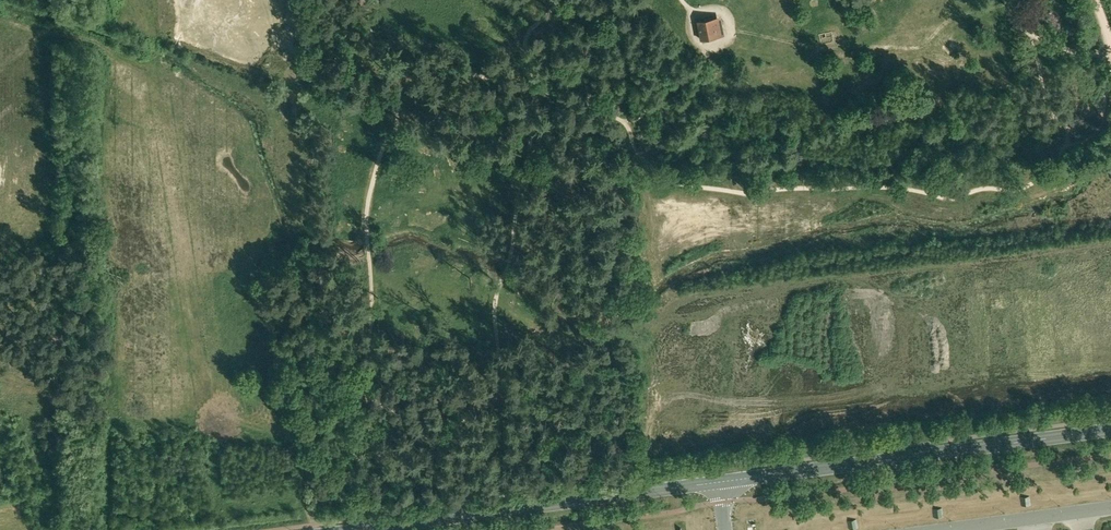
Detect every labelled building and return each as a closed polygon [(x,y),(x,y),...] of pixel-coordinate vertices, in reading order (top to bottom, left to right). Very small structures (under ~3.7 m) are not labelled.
[(725,35),(721,15),(697,20),(701,40),(725,35)] [(1030,496),(1021,497),(1022,506),(1031,505),(1030,496)] [(942,508),(933,509),(934,518),(943,517),(942,508)] [(856,519),(848,521),(849,529),(858,528),(856,519)]
